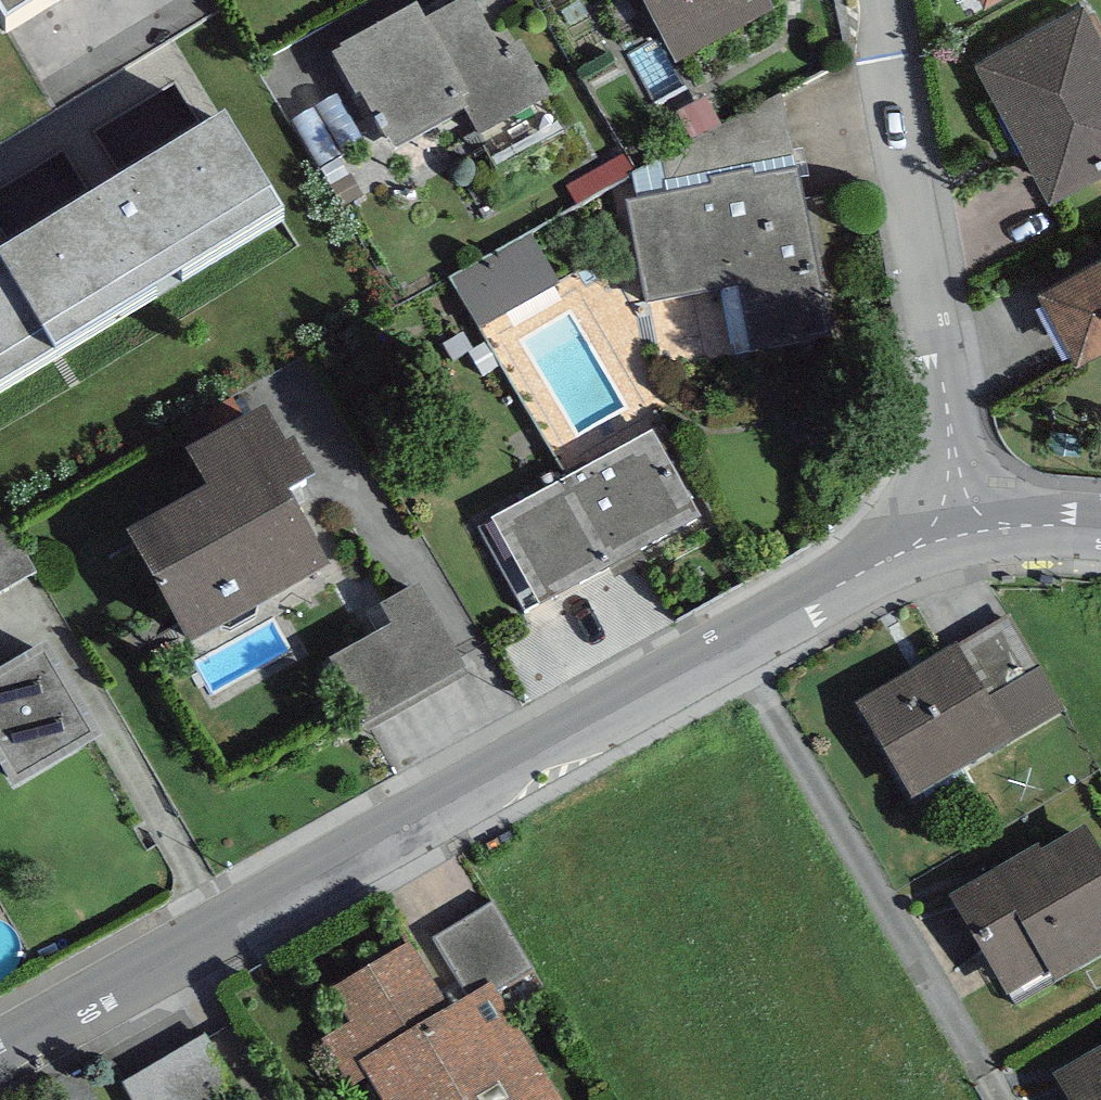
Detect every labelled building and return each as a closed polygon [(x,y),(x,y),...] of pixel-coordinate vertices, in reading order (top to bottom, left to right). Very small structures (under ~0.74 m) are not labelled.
[(8,34),(66,0),(0,0),(0,20),(8,34)] [(340,51),(342,54),(332,60),(356,104),(360,102),(384,146),(389,143),(395,153),(465,115),(479,140),(551,101),(521,46),(508,53),(510,57),(505,60),(472,0),(469,0),(426,24),(417,8),(340,51)] [(677,71),(775,18),(766,0),(638,0),(677,71)] [(974,61),(1051,199),(1100,171),(1100,38),(1081,1),(974,61)] [(692,143),(659,159),(664,183),(794,158),(782,94),(720,128),(692,143)] [(705,100),(677,115),(692,143),(720,128),(705,100)] [(56,366),(287,224),(225,129),(0,265),(0,267),(56,366)] [(627,153),(566,189),(576,207),(631,175),(638,171),(627,153)] [(796,171),(794,158),(664,183),(666,196),(796,171)] [(664,183),(659,159),(638,171),(631,175),(637,202),(666,196),(664,183)] [(637,202),(626,204),(645,306),(721,292),(734,360),(830,341),(796,171),(666,196),(637,202)] [(530,236),(450,281),(478,331),(558,286),(530,236)] [(1040,288),(1079,360),(1100,349),(1100,256),(1040,288)] [(0,267),(0,400),(56,366),(0,267)] [(286,456),(264,415),(186,457),(208,498),(127,542),(189,656),(330,580),(288,503),(313,489),(294,452),(286,456)] [(652,435),(477,530),(524,615),(536,608),(540,614),(611,575),(615,581),(705,532),(652,435)] [(0,527),(0,597),(36,576),(7,523),(0,527)] [(466,677),(419,589),(380,609),(391,630),(327,664),(364,732),(466,677)] [(1009,617),(958,647),(990,700),(1041,670),(1009,617)] [(958,647),(854,708),(910,804),(1067,714),(1041,670),(990,700),(958,647)] [(0,676),(0,776),(12,797),(103,743),(46,648),(0,676)] [(950,900),(1014,1008),(1054,984),(1056,987),(1100,960),(1100,859),(1084,831),(1043,856),(1039,848),(950,900)] [(433,940),(469,999),(490,986),(496,995),(533,973),(492,905),(433,940)] [(337,989),(329,994),(349,1026),(322,1043),(350,1091),(368,1080),(380,1099),(559,1099),(496,995),(490,986),(469,999),(450,1010),(410,945),(337,989)] [(204,1036),(121,1085),(130,1099),(241,1099),(204,1036)] [(1054,1078),(1066,1099),(1100,1099),(1100,1050),(1054,1078)]
